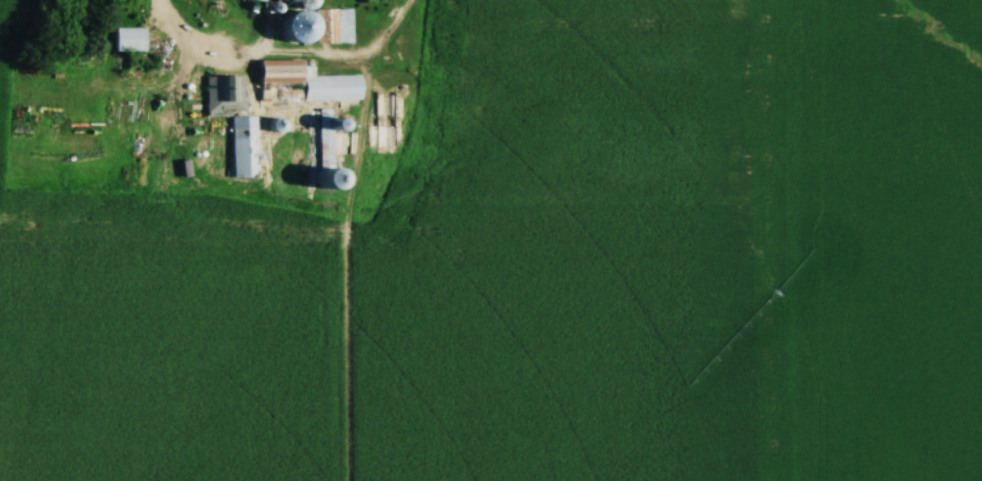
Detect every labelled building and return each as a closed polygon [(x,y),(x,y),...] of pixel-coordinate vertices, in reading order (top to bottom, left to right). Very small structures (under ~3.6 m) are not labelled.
[(263,0),(246,0),(246,19),(263,19),(263,0)] [(325,43),(347,43),(347,8),(325,8),(325,43)] [(116,26),(142,26),(141,53),(115,52),(116,26)] [(303,74),(357,74),(357,97),(303,98),(303,74)] [(334,130),(340,130),(341,119),(330,119),(330,109),(318,109),(318,168),(305,168),(304,188),(333,188),(334,130)] [(254,115),(255,173),(231,173),(231,115),(254,115)]
